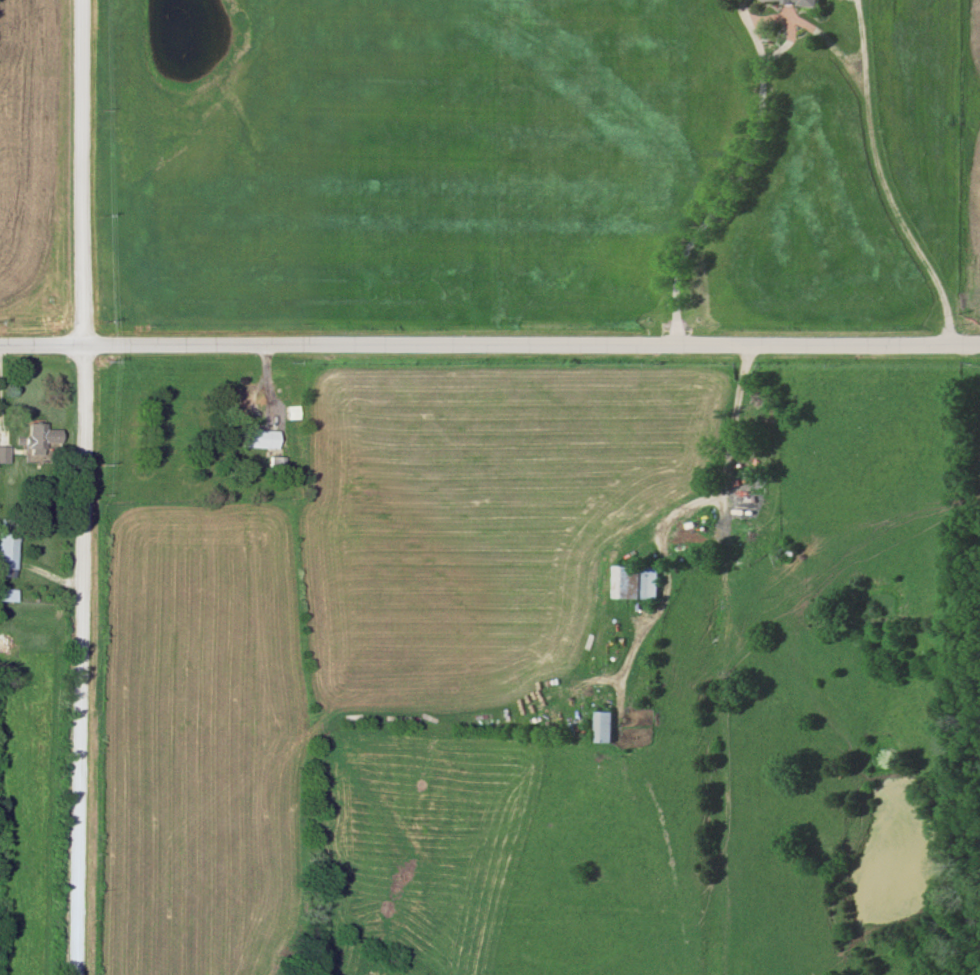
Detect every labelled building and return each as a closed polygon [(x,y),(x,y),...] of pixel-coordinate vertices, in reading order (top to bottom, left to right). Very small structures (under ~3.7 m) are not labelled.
[(297,418),(296,407),(286,408),(287,419),(297,418)] [(44,423),(27,423),(26,455),(42,455),(43,442),(59,443),(59,429),(44,428),(44,423)] [(277,430),(241,430),(241,448),(277,448),(277,430)] [(8,446),(0,446),(0,462),(8,462),(8,446)] [(270,473),(285,473),(285,457),(270,457),(270,473)] [(15,569),(15,519),(0,519),(0,568),(15,569)] [(612,598),(654,598),(654,566),(612,566),(612,598)] [(16,589),(0,589),(0,600),(16,601),(16,589)] [(609,712),(592,712),(592,743),(609,743),(609,712)]
